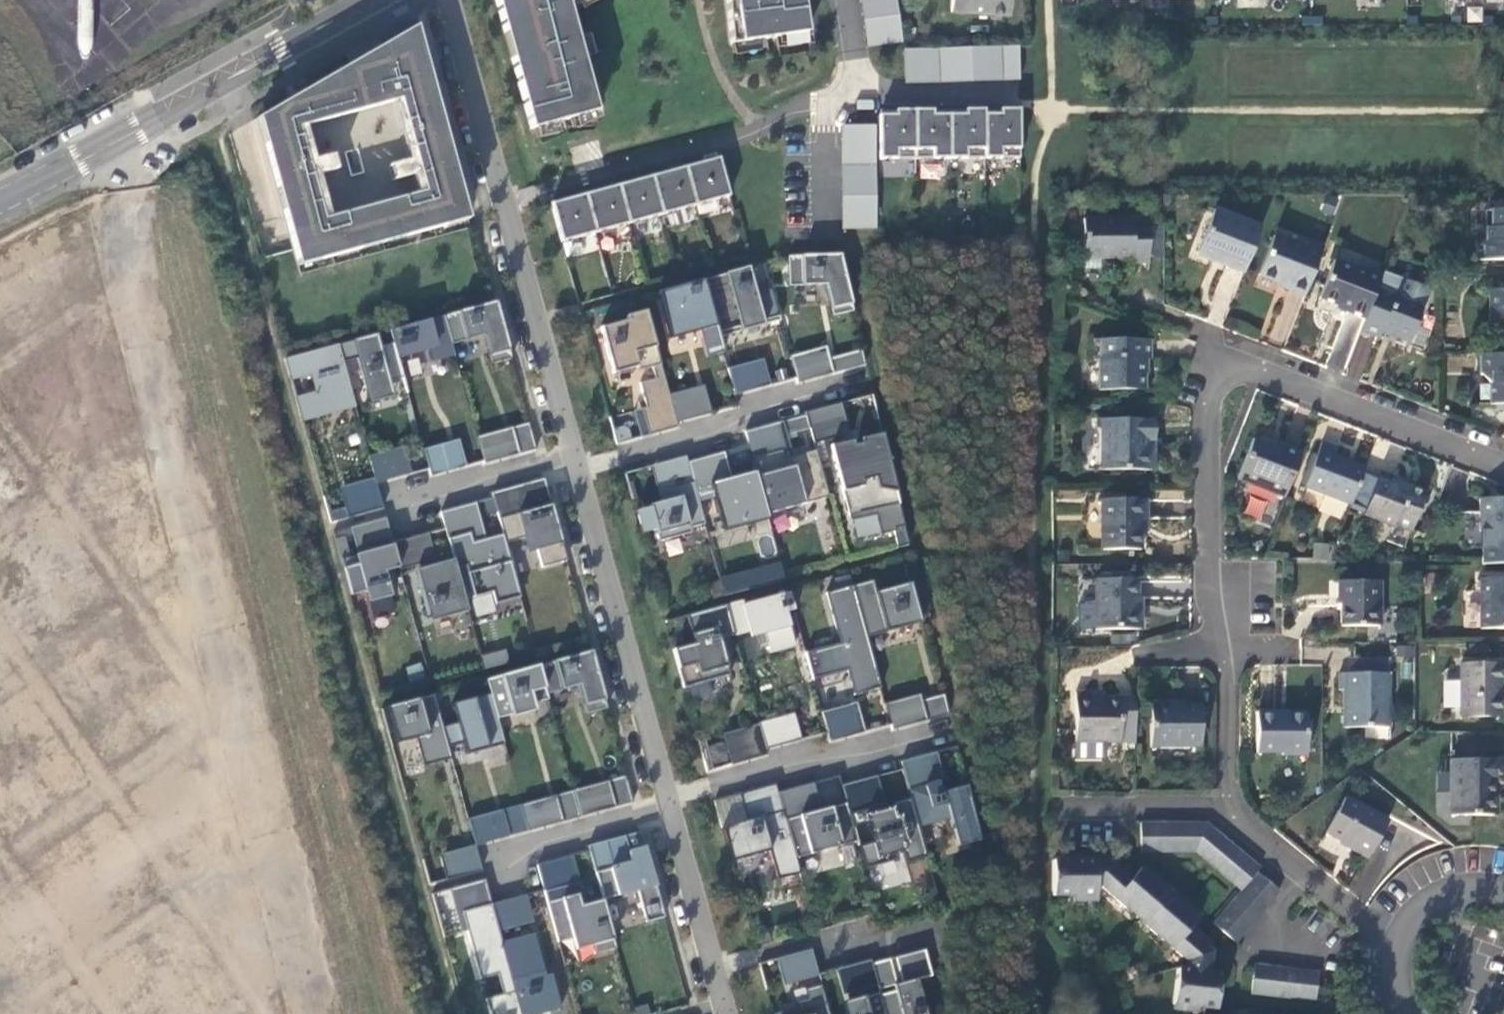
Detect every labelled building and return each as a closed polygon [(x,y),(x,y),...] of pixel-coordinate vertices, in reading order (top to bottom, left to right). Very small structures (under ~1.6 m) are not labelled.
[(531,129),(597,111),(568,4),(575,0),(495,0),(531,129)] [(731,44),(807,33),(802,0),(726,0),(731,44)] [(951,12),(1009,16),(1010,0),(952,0),(951,12)] [(896,1),(886,2),(888,16),(898,14),(896,1)] [(886,2),(861,6),(863,19),(888,16),(886,2)] [(1466,22),(1482,21),(1482,6),(1466,6),(1466,22)] [(898,14),(888,16),(890,29),(900,27),(898,14)] [(888,16),(863,19),(865,32),(890,29),(888,16)] [(900,27),(890,29),(892,42),(902,41),(900,27)] [(890,29),(865,32),(867,46),(892,42),(890,29)] [(261,117),(268,143),(264,145),(276,188),(279,187),(286,210),(282,211),(295,260),(320,254),(321,260),(444,226),(443,220),(467,214),(426,67),(422,67),(413,35),(383,46),(384,55),(352,63),(353,73),(321,81),(321,91),(308,95),(289,100),(289,109),(261,117)] [(1019,46),(1002,47),(1003,77),(1019,77),(1019,46)] [(970,47),(954,48),(955,79),(971,79),(970,47)] [(986,47),(970,47),(971,79),(987,78),(986,47)] [(1002,47),(986,47),(987,78),(1003,77),(1002,47)] [(938,48),(922,49),(924,80),(939,80),(938,48)] [(954,48),(938,48),(939,80),(955,79),(954,48)] [(922,49),(906,49),(907,80),(924,80),(922,49)] [(965,114),(949,114),(949,158),(985,158),(984,114),(984,108),(965,109),(965,114)] [(1000,114),(984,114),(985,158),(1020,157),(1019,108),(999,109),(1000,114)] [(895,115),(879,114),(879,159),(915,158),(914,109),(895,109),(895,115)] [(933,109),(914,109),(915,158),(949,158),(949,114),(932,114),(933,109)] [(875,128),(844,128),(844,149),(875,149),(875,128)] [(875,149),(844,149),(844,165),(875,164),(875,149)] [(719,158),(685,167),(696,205),(729,196),(719,158)] [(875,164),(844,165),(844,181),(875,180),(875,164)] [(685,167),(652,176),(662,214),(696,205),(685,167)] [(652,176),(618,185),(629,223),(662,214),(652,176)] [(875,180),(844,181),(844,196),(876,196),(875,180)] [(618,185),(585,194),(596,233),(629,223),(618,185)] [(585,194),(551,203),(562,242),(596,233),(585,194)] [(876,196),(844,196),(844,212),(875,212),(876,196)] [(1335,201),(1326,197),(1321,210),(1330,213),(1335,201)] [(1226,266),(1243,273),(1261,226),(1213,208),(1197,253),(1227,264),(1226,266)] [(1503,260),(1503,211),(1486,211),(1485,239),(1476,240),(1477,260),(1503,260)] [(875,212),(844,212),(845,229),(875,229),(875,212)] [(1084,269),(1099,269),(1099,258),(1131,258),(1130,269),(1134,269),(1134,262),(1145,262),(1145,268),(1148,268),(1148,256),(1148,226),(1148,220),(1133,220),(1132,217),(1084,218),(1084,269)] [(1164,226),(1148,226),(1148,256),(1163,256),(1164,226)] [(1288,288),(1304,294),(1323,246),(1308,240),(1307,242),(1276,231),(1259,273),(1289,286),(1288,288)] [(853,311),(840,254),(788,256),(788,286),(825,285),(832,316),(853,311)] [(1365,319),(1381,277),(1359,267),(1358,269),(1335,260),(1320,298),(1349,309),(1348,312),(1365,319)] [(748,267),(703,279),(715,322),(721,320),(724,330),(739,326),(741,331),(764,324),(763,319),(779,315),(771,288),(755,292),(748,267)] [(1430,291),(1383,271),(1381,277),(1365,319),(1360,330),(1379,337),(1380,333),(1390,336),(1389,339),(1407,345),(1430,291)] [(703,279),(656,292),(668,333),(697,325),(702,346),(720,341),(715,322),(703,279)] [(1490,339),(1503,338),(1503,289),(1490,288),(1490,339)] [(496,301),(443,315),(451,344),(483,335),(491,364),(512,358),(496,301)] [(628,320),(601,328),(613,373),(637,366),(638,371),(654,366),(657,378),(640,383),(647,407),(671,401),(669,396),(646,310),(627,316),(628,320)] [(443,315),(391,330),(394,342),(398,355),(430,347),(434,361),(454,356),(451,344),(443,315)] [(376,334),(353,340),(370,403),(393,396),(389,382),(404,378),(398,355),(394,342),(380,346),(376,334)] [(1100,389),(1141,389),(1142,358),(1148,359),(1148,339),(1094,339),(1094,359),(1100,360),(1100,389)] [(338,344),(286,359),(291,380),(311,375),(316,392),(296,397),(303,421),(355,407),(338,344)] [(798,383),(866,364),(862,349),(829,358),(826,346),(790,356),(798,383)] [(1480,355),(1480,372),(1490,382),(1490,403),(1503,403),(1503,355),(1480,355)] [(757,360),(728,368),(735,395),(764,387),(757,360)] [(699,388),(669,396),(671,401),(676,422),(706,414),(699,388)] [(852,399),(858,420),(878,414),(871,393),(852,399)] [(647,407),(641,408),(649,435),(678,427),(676,422),(671,401),(647,407)] [(810,427),(814,442),(844,434),(835,403),(805,412),(806,414),(810,427)] [(806,414),(782,421),(786,434),(787,434),(810,427),(806,414)] [(1100,420),(1099,470),(1147,469),(1147,439),(1152,439),(1153,420),(1100,420)] [(782,421),(774,423),(784,458),(792,455),(787,434),(786,434),(782,421)] [(529,423),(477,437),(484,464),(537,449),(529,423)] [(774,423),(745,431),(756,470),(767,513),(828,496),(816,449),(792,455),(784,458),(774,423)] [(616,442),(633,440),(630,424),(614,427),(616,442)] [(830,445),(849,515),(880,508),(886,533),(894,531),(897,547),(909,544),(882,433),(830,445)] [(1284,495),(1301,451),(1281,443),(1279,448),(1254,438),(1239,478),(1284,495)] [(459,439),(424,449),(431,475),(466,466),(459,439)] [(1350,504),(1365,466),(1335,454),(1338,446),(1322,441),(1305,487),(1350,504)] [(405,447),(369,457),(374,477),(376,483),(412,473),(405,447)] [(712,492),(722,529),(745,523),(746,525),(769,519),(767,513),(756,470),(724,479),(717,453),(687,461),(693,483),(697,496),(712,492)] [(1394,521),(1412,528),(1426,492),(1396,481),(1400,471),(1397,469),(1394,476),(1381,471),(1364,514),(1393,525),(1394,521)] [(376,483),(374,477),(345,485),(353,516),(383,508),(376,483)] [(567,560),(544,478),(526,483),(533,509),(499,518),(506,542),(525,537),(529,552),(537,550),(542,567),(567,560)] [(526,483),(492,492),(499,518),(533,509),(526,483)] [(693,483),(666,490),(669,500),(649,505),(650,508),(636,512),(642,534),(656,530),(659,541),(691,533),(690,528),(705,524),(697,496),(693,483)] [(1100,497),(1100,547),(1138,547),(1138,517),(1144,517),(1145,497),(1100,497)] [(1480,547),(1503,547),(1503,497),(1479,498),(1480,547)] [(386,518),(358,525),(366,552),(393,544),(393,543),(386,518)] [(399,567),(400,569),(429,561),(422,534),(393,543),(393,544),(399,567)] [(392,596),(385,571),(399,567),(393,544),(366,552),(350,556),(344,536),(335,539),(351,595),(365,591),(368,602),(392,596)] [(1312,559),(1328,559),(1329,543),(1313,543),(1312,559)] [(468,611),(453,559),(416,570),(430,621),(468,611)] [(721,583),(724,595),(765,583),(762,572),(721,583)] [(1096,580),(1097,630),(1140,628),(1140,609),(1137,610),(1136,578),(1096,580)] [(1480,627),(1503,627),(1503,578),(1481,579),(1480,627)] [(867,637),(921,622),(910,583),(876,592),(872,580),(853,585),(867,637)] [(1341,606),(1341,626),(1378,626),(1378,582),(1337,583),(1338,606),(1341,606)] [(841,643),(806,653),(813,679),(848,669),(855,694),(881,687),(867,637),(853,585),(827,592),(841,643)] [(741,600),(726,604),(735,635),(750,631),(751,636),(766,632),(772,652),(795,646),(785,611),(794,609),(789,592),(742,605),(741,600)] [(684,688),(730,675),(720,639),(735,635),(726,604),(686,615),(694,644),(673,650),(684,688)] [(481,654),(483,668),(508,664),(506,650),(481,654)] [(540,666),(547,693),(579,685),(586,713),(606,707),(591,651),(540,666)] [(1459,716),(1499,717),(1501,664),(1459,665),(1459,716)] [(1343,689),(1344,726),(1389,727),(1388,673),(1339,673),(1340,690),(1343,689)] [(463,743),(466,755),(504,744),(490,693),(452,704),(457,722),(443,727),(449,748),(463,743)] [(920,693),(889,702),(885,703),(892,730),(949,714),(945,694),(922,700),(920,693)] [(1072,694),(1071,743),(1117,743),(1121,743),(1121,698),(1089,697),(1089,693),(1072,694)] [(434,694),(386,707),(391,725),(404,722),(409,740),(416,738),(424,766),(452,758),(449,748),(443,727),(434,694)] [(1135,698),(1121,698),(1121,743),(1135,743),(1135,698)] [(1149,704),(1149,748),(1198,748),(1199,706),(1171,707),(1171,703),(1149,704)] [(852,708),(823,716),(830,741),(859,734),(852,708)] [(1256,754),(1283,755),(1283,751),(1306,752),(1305,712),(1276,712),(1275,715),(1257,715),(1256,754)] [(793,713),(786,715),(793,742),(800,739),(793,713)] [(786,715),(759,722),(759,723),(766,749),(793,742),(786,715)] [(759,723),(730,732),(739,763),(768,755),(766,749),(759,723)] [(966,785),(941,792),(938,780),(936,781),(928,754),(901,761),(911,797),(919,826),(950,817),(958,846),(980,840),(966,785)] [(1449,815),(1491,816),(1493,782),(1499,783),(1500,760),(1451,761),(1449,815)] [(633,802),(626,775),(573,790),(581,817),(633,802)] [(811,783),(806,785),(813,811),(818,810),(811,783)] [(775,784),(740,793),(747,820),(722,827),(731,861),(770,850),(778,879),(800,873),(796,858),(778,792),(775,784)] [(806,785),(778,792),(796,858),(857,841),(853,827),(850,814),(846,802),(818,810),(813,811),(806,785)] [(864,868),(889,861),(887,857),(905,852),(907,862),(927,856),(919,826),(911,797),(891,803),(892,808),(880,811),(879,806),(850,814),(853,827),(875,821),(880,840),(859,846),(864,868)] [(1349,850),(1366,859),(1386,821),(1344,798),(1326,832),(1351,847),(1349,850)] [(504,832),(498,811),(468,819),(475,845),(503,838),(501,832),(504,832)] [(1207,820),(1140,821),(1140,851),(1196,851),(1240,890),(1213,922),(1236,942),(1279,890),(1257,872),(1260,868),(1207,820)] [(630,852),(625,836),(589,846),(596,872),(631,863),(628,852),(630,852)] [(664,917),(646,847),(630,852),(628,852),(631,863),(596,872),(603,899),(637,890),(646,922),(664,917)] [(1074,859),(1095,859),(1103,861),(1108,863),(1114,868),(1124,874),(1123,876),(1128,880),(1134,873),(1109,853),(1074,853),(1074,859)] [(1074,859),(1053,859),(1053,895),(1095,895),(1095,859),(1074,859)] [(1124,874),(1114,868),(1101,885),(1186,959),(1201,943),(1196,938),(1197,936),(1189,929),(1199,918),(1200,917),(1140,866),(1134,873),(1128,880),(1123,876),(1124,874)] [(457,887),(458,891),(457,892),(481,979),(497,974),(503,994),(486,998),(490,1013),(522,1013),(485,879),(457,887)] [(1211,942),(1199,918),(1189,929),(1197,936),(1196,938),(1201,943),(1186,959),(1184,969),(1207,972),(1211,942)] [(811,949),(782,957),(789,983),(819,975),(811,949)] [(895,957),(903,984),(917,979),(932,975),(925,949),(895,957)] [(872,963),(879,990),(894,986),(897,985),(890,958),(872,963)] [(1251,993),(1315,1001),(1318,971),(1255,965),(1251,993)] [(1220,974),(1207,972),(1184,969),(1177,968),(1173,1003),(1215,1008),(1220,974)] [(895,990),(880,993),(886,1013),(927,1013),(917,979),(903,984),(897,985),(894,986),(895,990)] [(821,984),(805,989),(809,1004),(773,1013),(829,1013),(821,984)] [(842,1002),(845,1013),(886,1013),(880,993),(880,992),(842,1002)]
